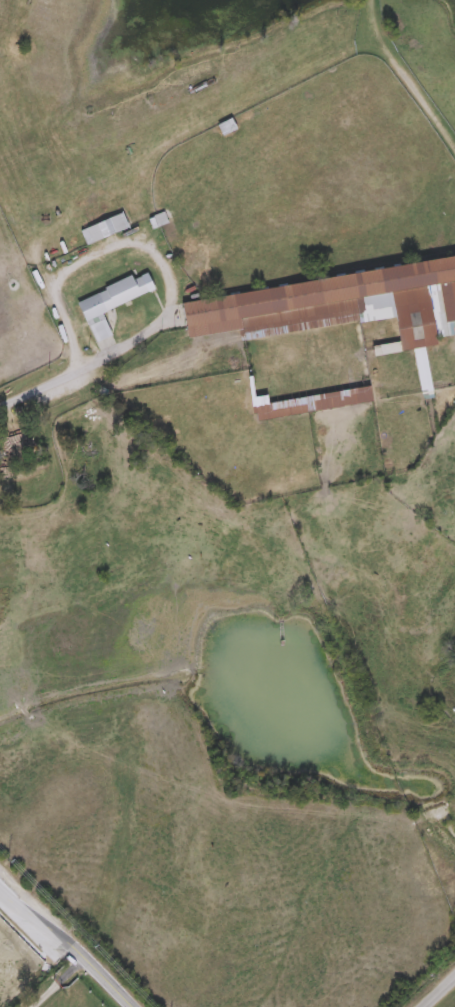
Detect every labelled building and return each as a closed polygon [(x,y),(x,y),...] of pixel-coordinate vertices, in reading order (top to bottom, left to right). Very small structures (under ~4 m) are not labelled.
[(187,339),(241,332),(242,341),(395,320),(400,353),(414,350),(420,393),(431,391),(425,349),(437,347),(436,339),(454,336),(454,263),(182,300),(187,339)] [(84,321),(156,294),(148,274),(77,301),(84,321)] [(97,344),(112,337),(104,321),(89,328),(97,344)] [(340,393),(341,399),(351,398),(352,405),(372,402),(370,389),(340,393)] [(253,409),(268,406),(266,398),(251,401),(253,409)]
